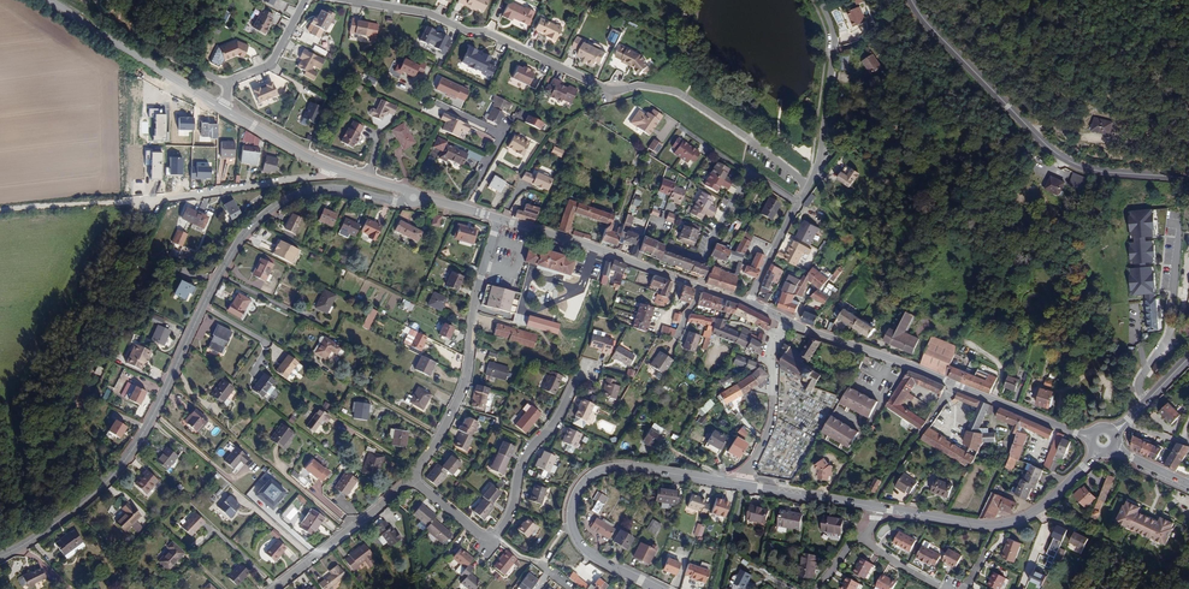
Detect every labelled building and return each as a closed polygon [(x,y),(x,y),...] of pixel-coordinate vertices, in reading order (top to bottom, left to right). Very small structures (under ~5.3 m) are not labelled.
[(455,1),(469,8),(470,5),(475,7),(480,10),(485,0),(456,0),(455,1)] [(513,3),(506,0),(499,15),(509,20),(510,17),(511,16),(513,17),(512,18),(524,23),(527,17),(528,18),(532,10),(522,6),(521,7),(521,9),(512,5),(513,3)] [(847,12),(853,27),(865,22),(858,7),(847,12)] [(325,27),(333,13),(327,10),(326,12),(320,9),(317,14),(318,15),(316,19),(315,18),(312,17),(310,22),(314,25),(310,33),(318,37),(322,29),(324,26),(325,27)] [(225,24),(231,13),(226,10),(220,22),(225,24)] [(270,19),(272,14),(261,10),(252,29),(265,35),(268,28),(267,27),(268,24),(269,25),(271,19),(270,19)] [(835,13),(838,22),(844,21),(841,11),(835,13)] [(369,35),(371,22),(360,20),(356,20),(356,18),(350,17),(348,32),(369,35)] [(552,24),(537,17),(532,29),(547,36),(546,37),(552,40),(559,27),(553,24),(552,24)] [(838,28),(839,33),(846,31),(844,23),(837,25),(838,28)] [(450,36),(428,25),(421,40),(429,44),(430,42),(436,45),(435,47),(443,51),(450,36)] [(611,28),(606,39),(608,46),(614,48),(621,33),(611,28)] [(583,41),(575,37),(570,47),(578,51),(576,56),(581,58),(586,61),(587,61),(586,62),(587,64),(590,65),(592,65),(592,64),(593,64),(594,61),(596,58),(600,60),(604,53),(597,50),(589,46),(582,42),(583,41)] [(222,60),(231,56),(231,55),(233,54),(235,55),(242,58),(247,46),(235,41),(217,48),(222,60)] [(474,50),(466,46),(459,62),(466,65),(466,67),(472,70),(473,69),(480,72),(479,74),(487,78),(493,67),(485,63),(488,57),(480,53),(479,55),(478,56),(472,53),(473,52),(474,50)] [(638,55),(618,46),(612,57),(619,60),(619,62),(624,65),(625,63),(630,65),(634,69),(633,70),(637,74),(641,71),(642,72),(644,72),(647,70),(647,68),(642,62),(643,61),(638,55)] [(324,60),(303,48),(299,57),(303,59),(302,62),(301,61),(299,61),(297,65),(298,67),(305,71),(303,74),(314,79),(317,73),(310,69),(313,64),(320,68),(324,60)] [(872,54),(862,61),(871,74),(881,67),(872,54)] [(418,71),(421,66),(406,59),(403,65),(402,69),(404,70),(416,76),(418,71)] [(402,69),(403,65),(398,63),(394,71),(402,75),(404,70),(402,69)] [(423,63),(421,66),(418,71),(423,74),(427,65),(423,63)] [(519,68),(516,67),(511,77),(527,85),(532,74),(526,71),(527,69),(521,66),(519,68)] [(376,85),(378,79),(370,76),(368,82),(376,85)] [(457,97),(462,86),(443,77),(437,90),(455,99),(457,97)] [(559,82),(550,78),(547,85),(545,84),(542,91),(548,94),(547,96),(558,102),(560,99),(568,103),(574,90),(566,86),(565,88),(558,85),(559,82)] [(258,87),(251,90),(257,102),(263,100),(264,101),(266,102),(269,100),(270,98),(270,97),(276,94),(271,82),(264,84),(265,87),(259,89),(258,87)] [(470,90),(462,86),(457,97),(466,100),(470,90)] [(509,109),(512,104),(493,94),(490,100),(493,101),(492,104),(493,105),(490,111),(491,111),(489,115),(488,114),(486,114),(484,118),(497,125),(504,114),(500,112),(503,106),(509,109)] [(393,115),(397,107),(381,100),(376,111),(372,109),(370,110),(369,112),(370,114),(373,116),(373,117),(381,121),(384,115),(386,116),(387,113),(393,115)] [(321,106),(309,101),(306,108),(307,109),(306,111),(305,111),(302,118),(314,123),(321,106)] [(162,108),(150,108),(150,118),(154,118),(155,141),(167,141),(166,114),(162,114),(162,108)] [(631,123),(649,135),(663,116),(653,110),(650,114),(646,115),(639,111),(631,123)] [(471,127),(444,114),(441,120),(447,122),(443,130),(460,138),(463,130),(469,132),(471,127)] [(537,129),(541,122),(526,114),(522,121),(537,129)] [(1104,134),(1106,120),(1094,117),(1091,131),(1104,134)] [(1112,122),(1106,120),(1104,134),(1109,135),(1112,122)] [(349,147),(352,148),(354,143),(357,139),(359,134),(363,127),(353,121),(349,128),(348,128),(340,142),(343,143),(343,145),(347,147),(349,147)] [(403,149),(414,143),(403,124),(392,130),(403,149)] [(250,135),(249,143),(260,144),(260,136),(250,135)] [(507,148),(513,151),(514,150),(517,151),(516,153),(521,156),(528,144),(523,141),(519,139),(514,136),(507,148)] [(677,149),(674,153),(688,162),(691,158),(695,161),(700,153),(678,138),(673,146),(677,149)] [(656,152),(662,144),(654,139),(649,147),(656,152)] [(220,155),(233,156),(235,142),(221,140),(221,141),(220,151),(220,155)] [(444,156),(458,163),(464,152),(442,141),(436,155),(442,158),(444,156)] [(258,157),(259,149),(242,146),(241,155),(240,163),(245,163),(246,156),(258,157)] [(564,151),(553,146),(550,153),(561,158),(564,151)] [(146,160),(152,160),(151,180),(163,180),(164,152),(146,151),(146,160)] [(270,171),(274,172),(278,159),(266,156),(262,171),(270,173),(270,171)] [(729,169),(717,162),(705,184),(717,191),(721,184),(728,188),(733,180),(725,175),(729,169)] [(845,166),(837,180),(850,188),(858,174),(845,166)] [(542,175),(531,170),(527,181),(538,186),(537,187),(543,189),(543,188),(548,190),(553,179),(549,178),(549,177),(548,175),(544,174),(542,174),(542,175)] [(505,182),(495,176),(489,185),(499,191),(505,182)] [(512,176),(508,183),(513,186),(517,179),(512,176)] [(659,189),(671,194),(670,197),(681,201),(686,189),(674,184),(675,181),(664,177),(659,189)] [(1045,189),(1059,195),(1065,183),(1051,177),(1045,189)] [(713,198),(702,191),(690,212),(701,219),(705,212),(712,217),(717,208),(709,204),(713,198)] [(804,207),(807,207),(815,197),(811,193),(805,200),(803,205),(803,206),(803,207),(804,207)] [(542,197),(535,195),(532,203),(539,206),(542,197)] [(640,198),(634,196),(632,204),(637,206),(640,198)] [(761,213),(772,219),(780,204),(769,198),(761,213)] [(335,210),(343,213),(349,201),(340,200),(335,210)] [(575,213),(610,225),(615,214),(610,213),(610,214),(569,200),(558,231),(572,235),(573,231),(572,231),(572,228),(571,227),(575,213)] [(233,201),(224,206),(231,220),(240,215),(233,201)] [(518,210),(515,218),(534,223),(539,210),(540,209),(532,207),(530,213),(518,210)] [(192,224),(197,213),(186,208),(181,219),(192,224)] [(318,221),(331,226),(336,215),(323,209),(318,221)] [(1153,209),(1130,211),(1132,236),(1156,234),(1153,209)] [(408,220),(412,213),(402,211),(400,216),(408,220)] [(208,218),(197,213),(192,224),(203,229),(208,218)] [(677,216),(669,213),(666,220),(674,223),(677,216)] [(616,249),(623,229),(618,227),(616,232),(611,231),(615,219),(618,220),(619,216),(615,214),(610,225),(605,229),(602,241),(616,246),(615,249),(616,249)] [(628,214),(623,229),(616,249),(620,251),(624,241),(635,245),(631,255),(636,257),(638,252),(643,237),(644,237),(639,235),(628,230),(633,217),(628,214)] [(284,229),(294,234),(301,220),(291,215),(284,229)] [(442,217),(434,216),(431,226),(438,228),(442,217)] [(354,236),(359,225),(345,219),(340,230),(354,236)] [(366,220),(361,232),(369,235),(368,238),(374,241),(381,226),(366,220)] [(810,245),(819,228),(806,220),(796,237),(810,245)] [(417,243),(422,232),(400,221),(394,231),(417,243)] [(701,226),(686,221),(679,240),(694,245),(701,226)] [(475,231),(459,226),(455,238),(472,243),(475,231)] [(742,263),(745,254),(737,251),(743,238),(745,234),(740,231),(731,227),(728,232),(724,241),(726,241),(724,246),(717,243),(712,254),(713,255),(727,260),(727,259),(738,262),(735,274),(725,271),(725,270),(723,270),(721,270),(722,269),(713,266),(711,273),(710,273),(707,282),(706,283),(734,292),(734,291),(736,284),(740,270),(742,263)] [(187,235),(178,230),(172,242),(182,247),(187,235)] [(745,234),(743,238),(751,242),(754,236),(746,232),(745,234)] [(638,252),(660,261),(664,251),(666,246),(656,243),(657,241),(653,240),(653,241),(643,237),(638,252)] [(737,251),(745,254),(751,242),(743,238),(737,251)] [(1154,238),(1130,240),(1131,263),(1155,262),(1154,238)] [(274,256),(291,264),(295,256),(297,258),(300,251),(279,241),(277,246),(279,247),(274,256)] [(794,246),(793,246),(787,256),(786,255),(781,252),(779,256),(785,260),(787,256),(798,262),(804,251),(809,254),(812,249),(797,241),(794,246)] [(563,258),(564,256),(541,249),(541,252),(530,249),(526,261),(570,275),(574,262),(563,258)] [(664,251),(660,261),(705,277),(709,266),(664,251)] [(752,267),(760,270),(767,257),(767,256),(762,254),(762,252),(759,252),(758,252),(757,254),(756,256),(754,261),(752,267)] [(627,264),(609,258),(601,283),(603,284),(606,284),(610,269),(617,272),(615,280),(612,287),(615,288),(619,289),(622,279),(627,264)] [(257,264),(258,265),(253,275),(264,281),(272,265),(260,259),(257,264)] [(760,270),(752,267),(742,263),(740,270),(745,271),(744,273),(757,278),(760,270)] [(1153,266),(1129,268),(1131,293),(1155,292),(1153,266)] [(807,278),(809,280),(820,289),(823,285),(828,279),(820,272),(814,267),(810,272),(808,277),(807,278)] [(832,281),(840,272),(838,269),(832,275),(830,278),(832,281)] [(776,275),(769,270),(762,286),(760,290),(765,292),(768,291),(775,278),(779,280),(780,277),(776,275)] [(820,272),(828,279),(830,278),(832,275),(828,271),(826,274),(822,271),(821,271),(820,272)] [(463,277),(452,272),(446,285),(457,291),(463,277)] [(660,289),(662,289),(666,279),(655,274),(651,285),(660,289)] [(796,313),(800,302),(794,300),(796,295),(794,294),(798,286),(798,285),(801,280),(790,275),(785,290),(784,291),(785,292),(784,295),(782,295),(781,299),(780,299),(777,307),(796,313)] [(801,280),(805,282),(802,288),(806,289),(809,280),(807,278),(808,277),(805,275),(804,275),(801,280)] [(666,279),(662,289),(660,294),(659,293),(656,301),(664,304),(665,302),(668,303),(669,297),(667,296),(673,281),(666,279)] [(794,300),(800,302),(806,289),(802,288),(805,282),(801,280),(798,285),(798,286),(794,294),(796,295),(794,300)] [(193,288),(180,281),(173,294),(183,299),(187,293),(189,294),(193,288)] [(412,297),(417,299),(423,286),(418,284),(412,297)] [(486,309),(497,311),(498,310),(517,314),(523,294),(488,285),(482,306),(487,307),(486,309)] [(680,300),(691,303),(695,289),(685,285),(680,300)] [(819,290),(830,296),(832,292),(832,290),(823,285),(820,289),(819,290)] [(818,289),(811,296),(825,305),(830,296),(819,290),(818,289)] [(326,314),(336,296),(324,290),(319,299),(320,299),(315,308),(326,314)] [(734,314),(734,313),(739,304),(702,292),(699,305),(727,312),(725,319),(727,320),(731,321),(734,314)] [(772,294),(772,295),(768,292),(765,297),(769,299),(766,303),(771,304),(775,295),(772,294)] [(440,311),(446,298),(434,293),(428,305),(440,311)] [(249,301),(238,295),(234,301),(233,301),(227,310),(240,317),(249,301)] [(1157,299),(1146,299),(1149,331),(1159,330),(1159,319),(1162,319),(1161,308),(1158,309),(1157,299)] [(405,300),(403,308),(412,311),(415,304),(405,300)] [(654,307),(641,303),(633,328),(646,333),(647,330),(650,321),(650,319),(653,310),(654,307)] [(739,303),(739,304),(734,313),(768,330),(772,320),(739,303)] [(853,327),(860,318),(845,308),(838,318),(853,327)] [(360,325),(369,330),(376,315),(367,311),(360,325)] [(802,318),(803,322),(815,326),(819,316),(806,311),(804,316),(802,318)] [(674,321),(680,323),(682,314),(676,312),(674,321)] [(896,331),(889,344),(912,354),(919,339),(905,332),(903,331),(912,315),(906,312),(896,331)] [(690,314),(688,321),(711,325),(713,318),(704,317),(705,316),(690,314)] [(160,325),(162,321),(152,315),(150,320),(160,325)] [(903,331),(905,332),(914,316),(912,315),(903,331)] [(530,316),(528,325),(558,333),(560,324),(530,316)] [(711,339),(708,346),(715,345),(719,336),(722,337),(736,343),(741,333),(740,333),(728,327),(725,326),(727,320),(725,319),(717,318),(714,328),(712,334),(711,339)] [(875,328),(860,318),(853,327),(869,337),(875,328)] [(448,340),(454,328),(444,324),(439,335),(448,340)] [(510,338),(509,341),(535,348),(538,335),(497,324),(495,334),(510,338)] [(1180,333),(1186,331),(1183,324),(1177,327),(1180,333)] [(219,353),(222,347),(223,348),(226,342),(231,332),(217,325),(212,335),(213,336),(215,337),(213,341),(211,340),(208,347),(219,353)] [(662,332),(663,332),(674,336),(678,330),(663,325),(662,332)] [(163,345),(169,331),(157,326),(151,340),(163,345)] [(751,333),(751,334),(752,332),(743,328),(740,333),(741,333),(748,337),(751,333)] [(889,344),(896,331),(890,328),(883,341),(889,344)] [(594,330),(592,335),(589,346),(598,349),(602,350),(601,351),(601,353),(609,355),(612,341),(603,338),(604,333),(594,330)] [(427,337),(417,332),(409,346),(419,352),(427,337)] [(696,347),(700,336),(689,332),(685,344),(696,347)] [(760,355),(764,345),(748,337),(741,333),(736,343),(760,355)] [(751,333),(748,337),(764,345),(767,336),(766,335),(759,333),(758,337),(751,334),(751,333)] [(946,375),(950,365),(955,352),(956,351),(958,347),(932,336),(921,364),(946,375)] [(315,353),(325,359),(330,351),(336,354),(339,356),(340,356),(343,352),(343,350),(340,348),(324,338),(315,353)] [(781,349),(804,363),(807,358),(810,360),(822,342),(822,341),(811,338),(801,354),(790,348),(791,347),(785,343),(781,349)] [(152,352),(136,344),(127,363),(141,370),(144,363),(146,364),(152,352)] [(694,352),(696,347),(685,344),(684,348),(694,352)] [(618,346),(612,356),(629,366),(635,356),(618,346)] [(822,374),(804,363),(781,349),(780,351),(785,354),(781,361),(779,363),(780,364),(786,367),(784,370),(791,375),(793,371),(803,377),(802,378),(803,378),(804,377),(806,378),(805,380),(808,381),(804,387),(812,392),(814,387),(822,374)] [(776,359),(781,361),(785,354),(780,351),(776,359)] [(675,361),(662,352),(653,366),(665,374),(675,361)] [(456,353),(454,359),(462,361),(464,355),(456,353)] [(755,367),(756,364),(757,363),(737,355),(734,363),(753,370),(755,367)] [(276,371),(285,378),(297,363),(287,356),(276,371)] [(415,370),(428,376),(435,363),(422,356),(415,370)] [(489,366),(512,373),(508,372),(510,368),(491,362),(489,366)] [(1156,372),(1160,365),(1155,362),(1152,369),(1156,372)] [(757,363),(756,364),(755,367),(753,370),(750,373),(750,374),(758,385),(756,386),(758,387),(760,389),(766,384),(763,380),(767,376),(760,367),(762,366),(763,364),(762,364),(760,363),(758,363),(757,363)] [(950,365),(946,375),(950,377),(991,393),(998,377),(977,369),(975,375),(950,365)] [(512,373),(489,366),(487,374),(506,380),(507,376),(511,377),(512,373)] [(909,371),(899,385),(910,392),(916,383),(942,394),(946,386),(926,376),(909,370),(909,371)] [(563,377),(553,372),(551,376),(550,376),(544,389),(555,395),(558,389),(557,389),(563,377)] [(274,382),(264,374),(252,390),(262,397),(274,382)] [(720,380),(723,386),(729,383),(731,385),(734,383),(729,374),(725,377),(720,380)] [(758,385),(750,374),(736,384),(743,395),(756,386),(758,385)] [(1021,379),(1010,375),(1005,387),(1016,391),(1021,379)] [(603,397),(614,400),(618,387),(614,386),(615,381),(606,378),(603,387),(606,388),(605,390),(603,397)] [(797,388),(800,380),(795,378),(792,386),(797,388)] [(211,395),(222,403),(233,388),(222,380),(211,395)] [(1047,380),(1045,386),(1054,388),(1055,381),(1051,380),(1051,381),(1047,380)] [(141,405),(147,392),(136,387),(132,384),(125,398),(130,400),(141,405)] [(743,395),(736,384),(720,394),(717,396),(719,399),(722,397),(726,404),(743,395)] [(910,392),(899,385),(887,404),(886,405),(920,428),(921,429),(927,422),(902,405),(907,396),(910,392)] [(847,412),(849,407),(860,413),(857,418),(860,419),(863,414),(868,417),(876,401),(848,386),(843,398),(840,402),(847,406),(844,411),(847,412)] [(431,395),(418,387),(409,402),(423,410),(431,395)] [(1053,393),(1042,390),(1038,404),(1050,407),(1053,393)] [(487,394),(475,391),(474,395),(475,396),(474,400),(472,406),(483,409),(487,394)] [(978,407),(981,401),(959,392),(956,398),(978,407)] [(747,400),(748,402),(754,399),(750,393),(744,396),(747,400)] [(593,404),(582,399),(580,402),(579,402),(578,404),(579,405),(574,417),(575,418),(573,423),(573,425),(580,428),(581,427),(584,422),(584,423),(593,404)] [(709,400),(701,408),(707,415),(716,407),(714,405),(715,405),(711,400),(710,401),(709,400)] [(989,404),(981,401),(978,407),(967,432),(969,432),(978,432),(980,428),(987,412),(992,414),(995,408),(994,407),(994,405),(989,404)] [(369,405),(369,404),(356,402),(353,418),(366,421),(367,412),(369,405)] [(1170,424),(1179,415),(1167,403),(1158,412),(1162,416),(1161,416),(1166,421),(1167,421),(1170,424)] [(543,409),(533,405),(522,428),(534,433),(539,422),(537,421),(543,409)] [(1018,431),(1019,431),(1023,417),(1024,417),(1001,407),(997,418),(1015,425),(1012,432),(1017,434),(1018,431)] [(330,417),(319,409),(306,427),(313,432),(320,424),(322,425),(324,421),(326,423),(330,417)] [(984,432),(978,432),(969,432),(963,449),(936,433),(950,414),(943,409),(931,427),(930,427),(923,436),(921,439),(969,468),(970,468),(983,443),(984,432)] [(190,414),(191,416),(186,422),(196,431),(206,419),(194,410),(190,414)] [(738,412),(734,416),(740,421),(743,417),(738,412)] [(289,421),(294,424),(297,419),(292,416),(289,421)] [(708,419),(703,416),(699,422),(703,425),(708,419)] [(849,447),(859,433),(832,416),(823,431),(828,434),(825,439),(827,441),(830,436),(841,443),(838,447),(841,449),(844,444),(849,447)] [(1023,417),(1019,431),(1018,431),(1017,434),(1011,453),(1011,454),(1011,457),(1018,459),(1020,460),(1022,455),(1028,434),(1022,432),(1023,426),(1047,437),(1047,438),(1050,440),(1055,430),(1023,417)] [(457,430),(458,430),(468,435),(470,431),(473,429),(473,425),(475,421),(467,418),(466,420),(464,419),(462,423),(463,424),(462,427),(459,426),(457,430)] [(121,439),(128,428),(117,421),(110,432),(121,439)] [(293,433),(282,425),(270,439),(281,447),(293,433)] [(215,436),(220,430),(216,426),(211,432),(215,436)] [(569,433),(571,434),(567,441),(570,443),(567,447),(568,449),(573,451),(574,451),(577,447),(584,434),(572,427),(569,433)] [(747,433),(741,427),(737,432),(743,437),(747,433)] [(392,446),(405,448),(408,431),(395,429),(392,446)] [(648,444),(652,446),(659,435),(650,429),(643,440),(648,444)] [(468,435),(458,430),(456,435),(457,436),(456,439),(453,445),(463,450),(470,436),(468,435)] [(707,442),(718,448),(725,437),(714,431),(707,442)] [(984,432),(983,443),(996,442),(996,432),(988,432),(984,432)] [(1049,470),(1049,469),(1053,462),(1053,460),(1055,456),(1056,454),(1063,438),(1064,434),(1059,432),(1044,468),(1049,470)] [(1159,444),(1158,446),(1152,443),(1153,441),(1146,438),(1145,439),(1135,435),(1133,447),(1136,449),(1137,448),(1139,449),(1139,450),(1147,454),(1147,453),(1152,455),(1152,456),(1157,459),(1164,447),(1159,444)] [(742,451),(747,443),(736,437),(732,445),(742,451)] [(1063,438),(1056,454),(1063,457),(1065,452),(1066,453),(1069,446),(1070,443),(1071,441),(1063,438)] [(326,440),(322,444),(327,448),(331,444),(326,440)] [(505,442),(499,454),(511,459),(516,448),(505,442)] [(1178,444),(1166,464),(1166,465),(1177,470),(1188,450),(1188,447),(1178,444)] [(362,472),(377,477),(384,456),(374,453),(376,449),(367,446),(365,450),(369,451),(362,472)] [(157,462),(167,470),(178,457),(166,447),(162,452),(164,453),(157,462)] [(244,464),(249,459),(236,448),(225,461),(233,469),(240,461),(244,464)] [(555,456),(543,450),(536,466),(548,471),(555,456)] [(164,453),(162,452),(156,460),(157,462),(164,453)] [(504,475),(511,459),(499,454),(492,470),(504,475)] [(443,467),(446,470),(452,475),(461,465),(450,456),(447,459),(448,460),(446,464),(443,467)] [(829,474),(829,470),(832,471),(833,466),(832,464),(830,464),(829,465),(824,457),(815,464),(818,468),(817,471),(818,472),(818,476),(819,477),(828,479),(829,474)] [(1018,459),(1011,457),(1006,467),(1014,470),(1018,459)] [(318,478),(323,482),(330,472),(325,468),(324,469),(312,460),(305,469),(317,479),(318,478)] [(1053,462),(1049,469),(1055,471),(1058,462),(1053,460),(1053,462)] [(440,465),(436,462),(430,471),(433,474),(440,465)] [(1030,495),(1029,495),(1033,487),(1036,488),(1040,481),(1038,480),(1042,473),(1043,473),(1044,470),(1031,464),(1025,479),(1022,478),(1019,486),(1015,485),(1012,492),(1028,499),(1030,495)] [(443,473),(446,470),(443,467),(440,465),(433,474),(430,471),(426,476),(436,485),(445,474),(443,473)] [(290,474),(296,479),(300,475),(294,469),(290,474)] [(146,495),(154,485),(158,481),(148,471),(147,470),(143,474),(144,475),(135,485),(146,495)] [(356,480),(345,472),(335,488),(346,496),(356,480)] [(896,486),(906,493),(907,491),(910,494),(918,482),(905,473),(896,486)] [(1115,477),(1109,475),(1089,524),(1095,527),(1115,477)] [(291,492),(272,476),(256,494),(275,510),(291,492)] [(881,480),(876,477),(869,489),(874,492),(881,480)] [(936,479),(932,491),(949,497),(953,485),(936,479)] [(482,496),(485,498),(492,504),(501,493),(492,485),(482,496)] [(545,489),(533,485),(528,501),(539,504),(545,489)] [(666,504),(676,506),(678,490),(658,487),(656,501),(666,502),(666,504)] [(219,498),(225,492),(222,488),(216,494),(219,498)] [(1086,504),(1094,497),(1086,488),(1078,495),(1086,504)] [(599,492),(594,500),(597,502),(592,510),(598,513),(607,497),(599,492)] [(1012,513),(1017,502),(993,492),(981,517),(980,518),(996,518),(1000,510),(1005,512),(1006,510),(1012,513)] [(303,505),(307,502),(301,494),(297,497),(303,505)] [(236,509),(240,505),(230,495),(224,501),(223,501),(217,507),(229,518),(235,512),(234,511),(236,509)] [(705,499),(691,495),(687,506),(704,512),(707,504),(703,503),(705,499)] [(494,506),(492,504),(485,498),(478,507),(476,506),(472,510),(484,520),(494,506)] [(724,517),(729,502),(717,498),(712,512),(724,517)] [(125,531),(141,515),(128,502),(122,509),(125,512),(115,521),(125,531)] [(1141,508),(1128,502),(1126,506),(1125,506),(1117,522),(1167,544),(1174,528),(1172,528),(1175,523),(1162,517),(1160,522),(1139,512),(1141,508)] [(429,527),(435,520),(438,517),(423,505),(415,515),(429,527)] [(752,506),(748,518),(766,523),(769,510),(752,506)] [(324,518),(312,510),(300,527),(312,535),(324,518)] [(800,529),(803,515),(782,511),(779,525),(800,529)] [(182,528),(191,536),(205,522),(196,514),(182,528)] [(844,520),(826,516),(823,530),(841,534),(844,520)] [(593,524),(591,527),(609,538),(615,529),(611,527),(613,524),(605,520),(604,522),(597,518),(594,522),(593,521),(591,523),(593,524)] [(454,535),(435,520),(429,527),(427,529),(446,545),(454,535)] [(520,530),(529,538),(538,528),(529,520),(524,526),(523,526),(520,530)] [(653,520),(647,530),(654,535),(661,525),(653,520)] [(384,521),(376,528),(391,548),(400,541),(399,540),(401,539),(398,535),(397,535),(395,534),(390,527),(390,528),(384,521)] [(424,530),(427,526),(421,522),(418,525),(424,530)] [(1059,548),(1061,546),(1064,538),(1068,529),(1058,525),(1053,537),(1060,540),(1057,547),(1059,548)] [(279,539),(282,535),(275,528),(271,533),(279,539)] [(56,544),(64,555),(82,541),(74,530),(56,544)] [(627,549),(633,538),(620,530),(613,540),(627,549)] [(910,551),(916,540),(900,531),(894,542),(902,546),(902,545),(905,547),(905,548),(910,551)] [(1084,549),(1089,538),(1076,531),(1070,541),(1084,549)] [(274,561),(286,548),(277,539),(265,553),(274,561)] [(1021,544),(1010,539),(1002,558),(1014,563),(1021,544)] [(64,555),(67,559),(85,545),(82,541),(64,555)] [(168,570),(184,553),(172,542),(166,549),(168,551),(158,562),(168,570)] [(633,556),(649,564),(656,549),(658,546),(652,544),(651,547),(640,542),(633,556)] [(935,565),(941,555),(922,545),(916,556),(920,559),(921,558),(926,561),(926,562),(930,564),(931,563),(935,565)] [(1066,548),(1061,546),(1059,548),(1058,552),(1054,560),(1059,563),(1066,548)] [(353,572),(358,568),(365,563),(370,569),(376,564),(371,558),(373,556),(365,547),(360,551),(358,553),(356,552),(349,557),(350,559),(345,562),(353,572)] [(1050,568),(1054,560),(1058,552),(1050,548),(1047,554),(1050,555),(1046,566),(1050,568)] [(469,565),(474,559),(468,555),(460,549),(453,558),(462,565),(457,571),(461,574),(466,568),(469,565)] [(955,568),(962,556),(949,549),(942,560),(951,565),(951,566),(955,568)] [(496,567),(506,575),(519,559),(507,551),(505,554),(506,555),(496,567)] [(1043,556),(1033,551),(1028,563),(1039,567),(1043,556)] [(800,575),(814,578),(818,558),(804,555),(802,565),(800,564),(798,572),(800,572),(800,575)] [(681,563),(668,558),(663,570),(676,575),(681,563)] [(873,564),(863,558),(859,565),(858,565),(854,571),(865,578),(873,564)] [(237,586),(250,573),(240,564),(227,577),(237,586)] [(325,588),(329,588),(347,575),(338,564),(331,570),(333,574),(320,583),(325,588)] [(709,570),(691,564),(687,575),(691,576),(691,578),(705,583),(709,570)] [(466,568),(461,574),(466,578),(462,582),(470,588),(475,588),(481,581),(470,572),(474,568),(469,565),(466,568)] [(46,578),(40,568),(22,576),(28,588),(35,585),(34,583),(40,580),(41,581),(46,578)] [(736,583),(746,588),(753,574),(743,569),(740,575),(739,574),(735,576),(732,581),(736,583)] [(568,578),(578,586),(582,588),(605,588),(608,585),(599,578),(595,583),(596,585),(594,587),(590,584),(589,586),(577,577),(578,576),(573,572),(568,578)] [(993,578),(989,586),(995,588),(1000,588),(1006,578),(995,572),(992,577),(993,578)] [(522,583),(530,588),(532,588),(538,580),(528,574),(522,583)] [(891,581),(887,578),(888,577),(883,574),(876,585),(882,588),(893,588),(897,582),(892,579),(891,581)] [(843,588),(856,588),(859,583),(848,576),(845,580),(846,581),(842,588),(843,588)]
